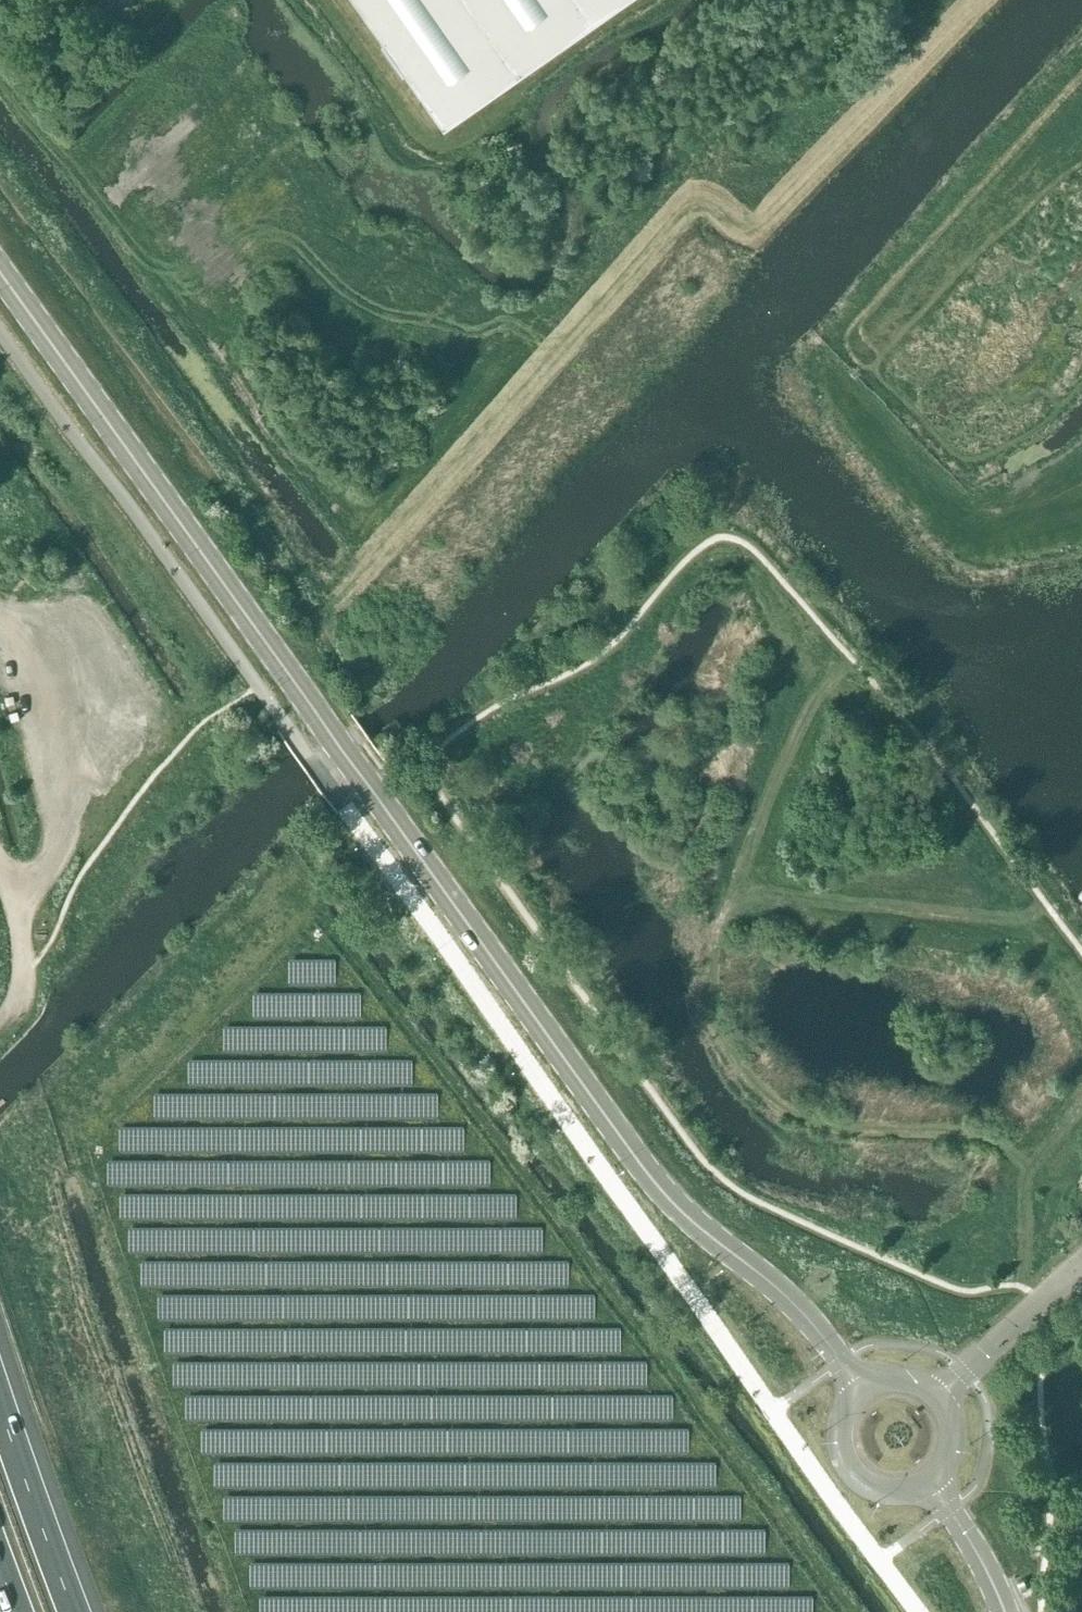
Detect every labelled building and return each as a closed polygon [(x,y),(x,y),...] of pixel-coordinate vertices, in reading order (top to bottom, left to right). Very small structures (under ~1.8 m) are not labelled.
[(443,125),(621,0),(355,0),(443,125)]
